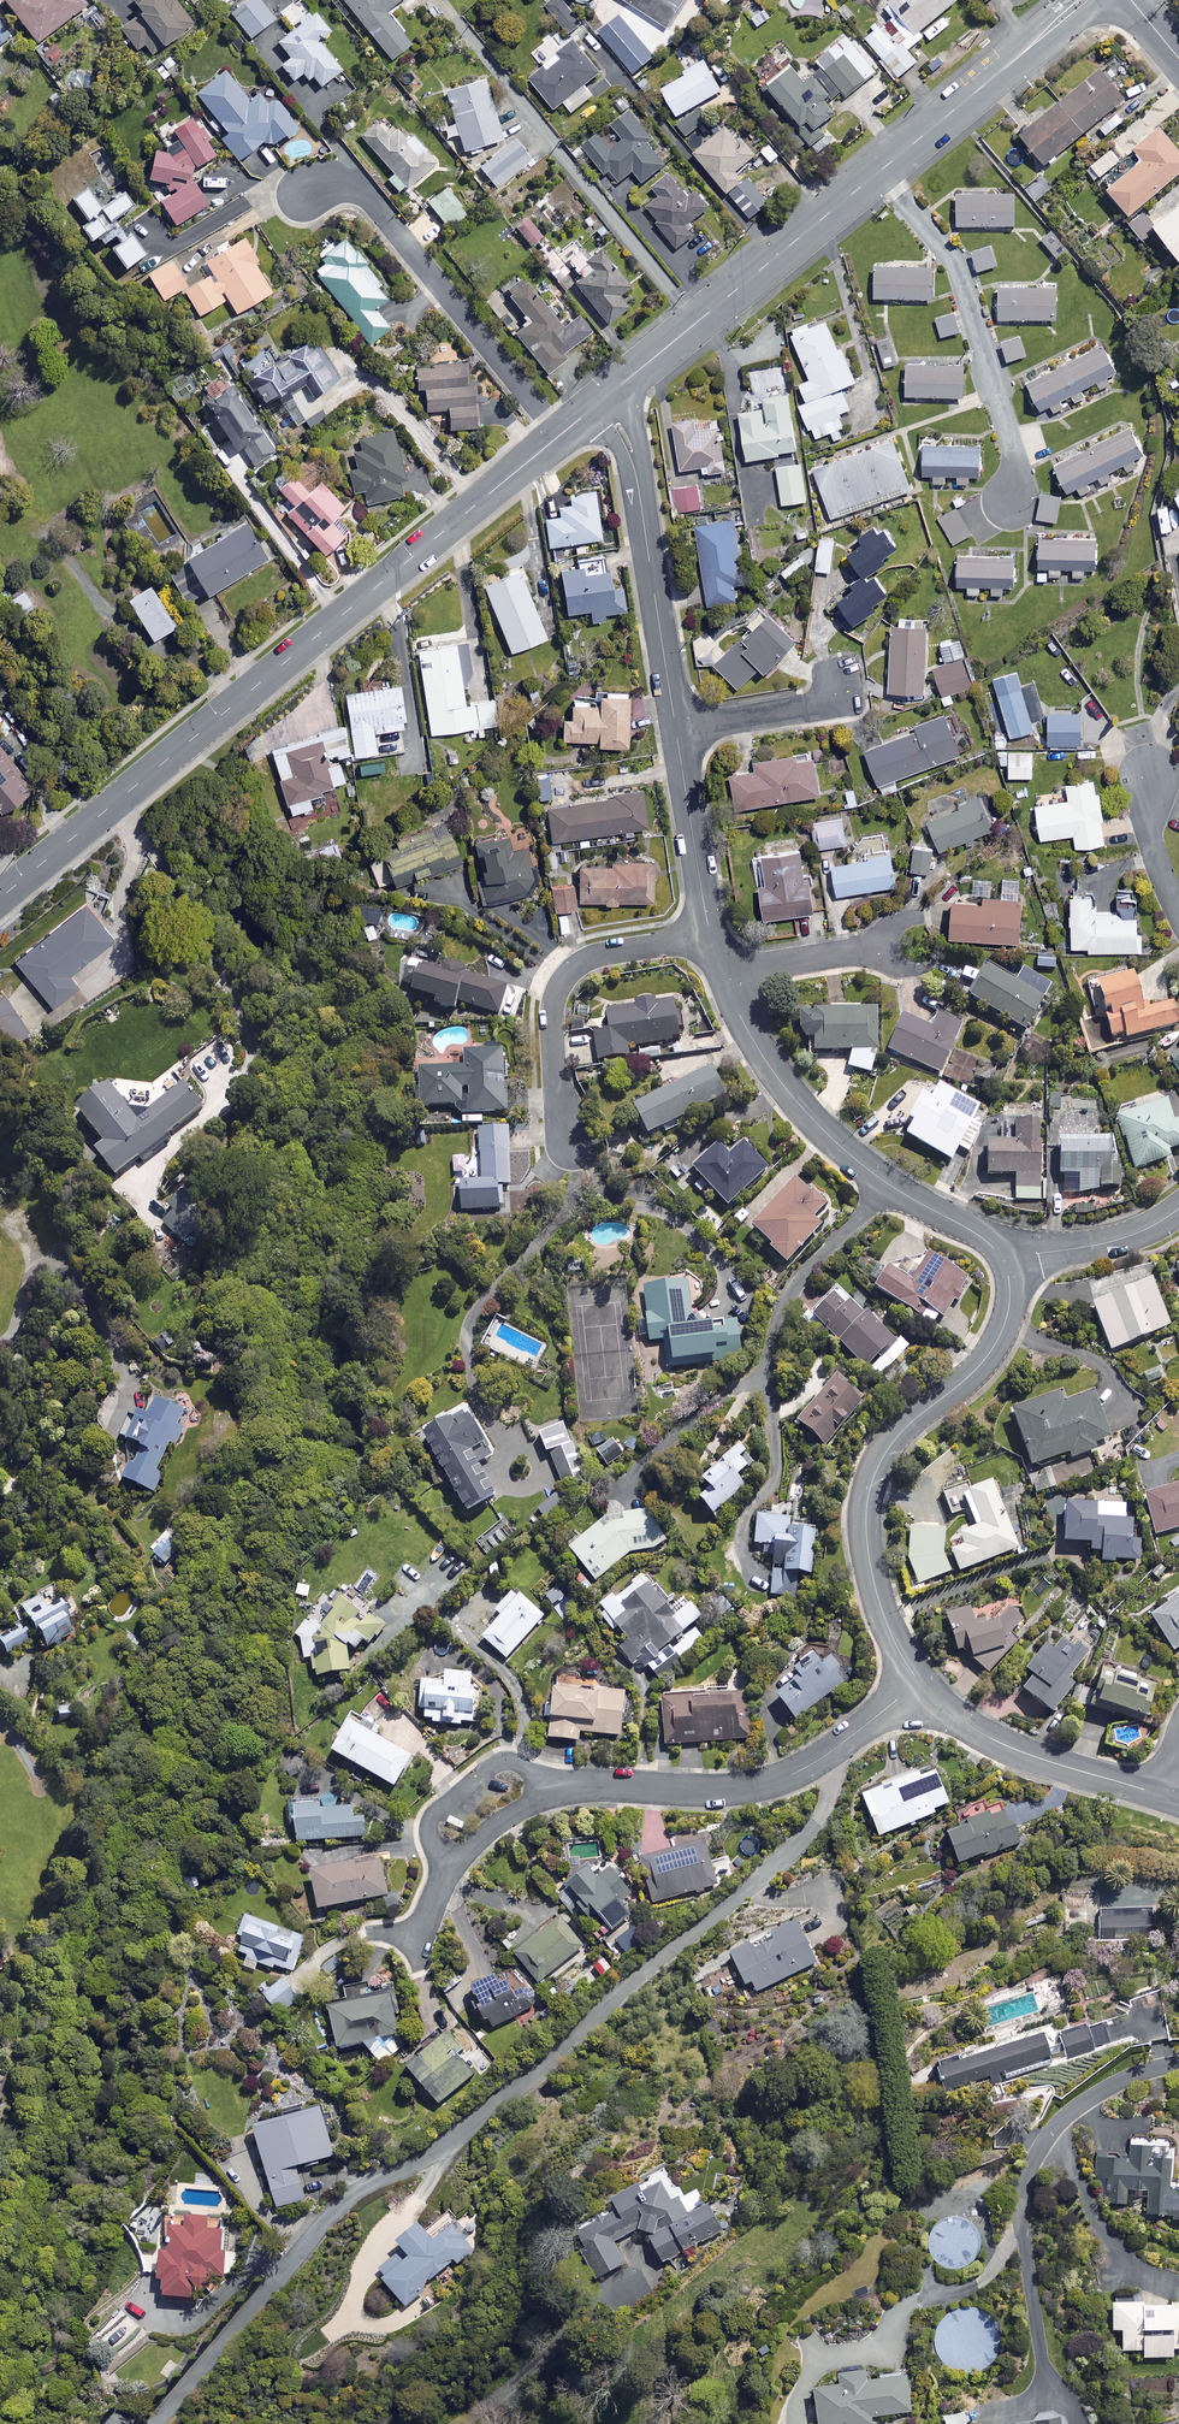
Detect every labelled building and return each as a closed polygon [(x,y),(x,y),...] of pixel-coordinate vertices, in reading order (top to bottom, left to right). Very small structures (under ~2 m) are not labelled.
[(85,0),(5,0),(36,41),(87,3),(85,0)] [(161,0),(133,0),(140,10),(119,26),(136,49),(144,43),(151,53),(192,23),(176,0),(165,0),(162,2),(161,0)] [(260,0),(243,0),(229,12),(249,37),(274,17),(260,0)] [(313,11),(310,14),(299,0),(297,0),(278,15),(289,30),(277,40),(289,56),(279,63),(292,79),(301,71),(306,78),(311,74),(319,84),(339,68),(315,37),(327,28),(313,11)] [(389,58),(409,42),(383,9),(394,0),(343,0),(389,58)] [(666,27),(684,0),(625,0),(666,27)] [(908,47),(922,36),(917,30),(953,0),(887,0),(884,3),(894,15),(867,38),(898,75),(918,58),(908,47)] [(772,14),(763,3),(749,14),(758,26),(772,14)] [(0,21),(0,42),(10,35),(0,21)] [(790,62),(766,83),(794,115),(791,118),(811,142),(824,132),(817,125),(834,110),(825,99),(840,87),(847,94),(879,66),(848,30),(815,59),(820,64),(803,78),(790,62)] [(942,45),(935,36),(923,46),(929,54),(942,45)] [(599,70),(575,39),(528,76),(553,107),(563,100),(571,111),(593,93),(584,81),(599,70)] [(676,115),(697,102),(721,88),(702,57),(682,69),(684,73),(660,88),(676,115)] [(1123,97),(1091,57),(1063,79),(1071,90),(1019,132),(1043,162),(1123,97)] [(264,137),(269,144),(283,133),(287,139),(301,129),(275,96),(266,103),(257,91),(247,99),(225,70),(196,92),(226,131),(220,136),(237,158),(264,137)] [(501,136),(482,76),(444,88),(462,148),(501,136)] [(397,87),(389,86),(385,89),(383,94),(384,98),(387,102),(391,104),(396,103),(400,100),(402,94),(400,90),(397,87)] [(213,153),(177,95),(159,106),(179,138),(162,149),(152,147),(147,175),(162,181),(170,193),(159,200),(174,223),(207,202),(186,170),(213,153)] [(676,115),(674,116),(684,133),(707,119),(697,102),(676,115)] [(650,134),(630,107),(611,123),(622,137),(611,146),(598,130),(581,143),(604,173),(609,169),(618,180),(633,169),(642,180),(664,162),(645,138),(650,134)] [(404,138),(384,115),(360,136),(392,173),(387,178),(398,191),(434,160),(410,133),(404,138)] [(727,191),(744,176),(737,167),(757,150),(745,136),(739,141),(725,124),(693,151),(727,191)] [(1110,167),(1116,174),(1103,184),(1127,212),(1178,169),(1178,150),(1158,124),(1131,146),(1140,157),(1133,163),(1125,154),(1118,160),(1110,167)] [(529,156),(514,137),(477,166),(492,185),(529,156)] [(1110,167),(1118,160),(1108,148),(1088,165),(1097,177),(1110,167)] [(688,195),(668,170),(650,183),(659,195),(645,206),(676,246),(692,234),(684,224),(707,205),(695,190),(688,195)] [(744,176),(727,191),(750,217),(771,199),(748,173),(744,176)] [(130,232),(125,236),(111,215),(131,202),(122,189),(99,205),(86,187),(72,196),(86,217),(79,222),(88,235),(95,231),(102,240),(113,232),(119,240),(111,246),(124,265),(144,251),(130,232)] [(465,212),(444,187),(427,201),(447,226),(465,212)] [(1013,192),(955,192),(955,224),(1013,224),(1013,192)] [(1155,220),(1145,207),(1125,221),(1140,241),(1157,229),(1177,257),(1178,256),(1178,202),(1155,220)] [(540,234),(525,215),(513,224),(529,243),(540,234)] [(1069,252),(1053,231),(1042,240),(1058,260),(1069,252)] [(588,254),(571,233),(554,247),(578,278),(574,282),(605,322),(629,303),(619,291),(628,284),(598,246),(588,254)] [(271,291),(242,237),(204,258),(212,272),(183,288),(197,313),(227,297),(235,311),(271,291)] [(387,296),(344,237),(320,255),(325,261),(314,270),(368,342),(388,326),(373,306),(387,296)] [(996,264),(991,245),(970,251),(976,270),(996,264)] [(567,270),(556,256),(544,266),(555,280),(567,270)] [(186,283),(171,258),(147,273),(162,297),(186,283)] [(929,265),(873,265),(873,297),(929,297),(929,265)] [(560,326),(520,277),(504,290),(528,320),(514,332),(546,371),(564,357),(561,353),(589,331),(575,314),(560,326)] [(1054,286),(996,288),(997,319),(1055,317),(1054,286)] [(957,331),(952,313),(935,318),(940,336),(957,331)] [(805,400),(840,386),(854,380),(840,346),(836,348),(825,319),(808,326),(807,321),(789,329),(809,378),(798,383),(805,400)] [(302,419),(308,428),(325,417),(309,393),(338,374),(312,334),(273,360),(263,345),(240,361),(225,338),(206,351),(213,360),(221,355),(236,377),(242,373),(260,401),(274,392),(295,424),(302,419)] [(896,364),(889,336),(877,339),(884,367),(896,364)] [(1026,354),(1020,336),(1000,342),(1006,360),(1026,354)] [(1070,394),(1074,401),(1082,397),(1078,389),(1095,380),(1099,388),(1108,384),(1104,377),(1115,371),(1100,342),(1074,355),(1075,358),(1026,383),(1039,409),(1047,405),(1050,412),(1062,406),(1059,399),(1070,394)] [(479,425),(471,360),(413,366),(416,388),(423,388),(425,410),(446,408),(448,429),(479,425)] [(962,362),(904,362),(904,395),(962,395),(962,362)] [(273,451),(231,383),(205,400),(233,445),(239,442),(253,464),(273,451)] [(849,408),(840,386),(805,400),(798,403),(812,438),(830,431),(833,440),(846,434),(838,412),(849,408)] [(796,451),(787,392),(763,396),(764,407),(738,410),(745,459),(796,451)] [(725,469),(716,415),(672,423),(679,469),(701,465),(702,473),(725,469)] [(1126,471),(1139,464),(1136,458),(1142,455),(1129,427),(1052,465),(1066,492),(1076,486),(1079,494),(1089,489),(1086,482),(1097,476),(1101,484),(1110,479),(1106,472),(1123,464),(1126,471)] [(404,475),(390,429),(355,439),(358,450),(352,452),(356,467),(347,469),(353,491),(362,488),(366,503),(402,493),(397,477),(404,475)] [(911,489),(892,438),(813,468),(831,518),(911,489)] [(978,444),(921,446),(922,475),(933,475),(933,482),(945,482),(944,474),(956,474),(956,482),(968,482),(968,475),(979,475),(978,444)] [(805,500),(800,462),(776,465),(781,503),(805,500)] [(306,490),(290,472),(276,485),(293,503),(285,510),(321,550),(340,532),(327,517),(342,504),(318,478),(306,490)] [(700,508),(698,484),(673,486),(675,510),(700,508)] [(1171,489),(1178,505),(1178,485),(1171,489)] [(600,537),(592,489),(568,493),(570,504),(558,506),(559,516),(544,518),(548,546),(600,537)] [(1060,495),(1040,491),(1035,518),(1055,521),(1060,495)] [(167,528),(156,502),(128,515),(140,541),(167,528)] [(972,533),(958,507),(938,518),(952,544),(972,533)] [(731,513),(716,515),(717,521),(695,524),(707,605),(735,601),(733,583),(741,581),(731,513)] [(897,546),(878,521),(843,547),(862,572),(897,546)] [(265,559),(245,522),(163,567),(184,604),(265,559)] [(833,538),(818,537),(815,569),(830,571),(833,538)] [(1036,542),(1037,567),(1047,567),(1047,575),(1060,575),(1060,567),(1072,567),(1072,576),(1083,576),(1083,569),(1094,568),(1094,541),(1036,542)] [(806,563),(800,555),(780,570),(787,578),(806,563)] [(1014,585),(1012,555),(955,559),(957,585),(966,584),(967,593),(979,592),(979,585),(990,584),(991,594),(1003,593),(1002,585),(1014,585)] [(579,563),(558,566),(564,612),(588,608),(590,621),(604,619),(602,611),(623,609),(620,585),(608,587),(605,568),(580,572),(579,563)] [(545,636),(517,568),(482,582),(509,651),(545,636)] [(887,590),(872,570),(828,603),(845,626),(873,605),(871,602),(887,590)] [(176,625),(150,583),(127,597),(153,639),(176,625)] [(795,638),(768,609),(712,662),(736,687),(759,665),(763,668),(795,638)] [(924,625),(890,624),(888,690),(922,691),(924,625)] [(464,703),(461,686),(471,672),(465,630),(415,638),(430,734),(494,724),(490,698),(464,703)] [(963,653),(959,639),(940,644),(943,657),(963,653)] [(970,685),(962,658),(932,668),(941,694),(970,685)] [(1020,686),(1015,670),(992,677),(1009,736),(1032,730),(1029,720),(1042,717),(1032,683),(1020,686)] [(405,726),(398,682),(345,691),(355,754),(375,751),(372,731),(405,726)] [(624,690),(594,690),(594,704),(569,704),(569,717),(561,717),(561,739),(595,739),(595,743),(624,743),(624,690)] [(1079,712),(1046,712),(1047,744),(1079,743),(1079,712)] [(951,735),(943,714),(862,746),(882,795),(898,789),(894,778),(958,753),(956,748),(969,743),(964,730),(951,735)] [(351,756),(342,725),(269,748),(289,814),(311,807),(307,795),(345,783),(338,760),(351,756)] [(0,745),(0,806),(29,784),(0,745)] [(819,793),(811,749),(754,759),(755,769),(729,774),(735,808),(819,793)] [(1031,750),(997,751),(997,763),(1008,763),(1008,776),(1031,776),(1031,750)] [(351,757),(357,798),(367,796),(365,782),(396,778),(393,751),(351,757)] [(1094,791),(1092,778),(1065,782),(1066,788),(1053,790),(1055,802),(1034,804),(1039,839),(1073,834),(1075,847),(1104,843),(1097,791),(1094,791)] [(493,784),(480,785),(480,798),(494,797),(493,784)] [(645,826),(640,788),(610,793),(611,797),(545,807),(550,840),(645,826)] [(993,827),(980,796),(927,818),(940,849),(993,827)] [(367,858),(377,886),(388,882),(390,885),(457,860),(441,817),(391,836),(395,847),(367,858)] [(846,843),(842,817),(811,822),(815,848),(846,843)] [(932,833),(914,831),(910,869),(928,871),(932,833)] [(509,842),(507,833),(473,841),(482,880),(479,881),(484,904),(535,892),(522,839),(509,842)] [(332,840),(315,848),(323,864),(340,856),(332,840)] [(803,876),(800,847),(754,853),(762,918),(812,911),(807,875),(803,876)] [(895,884),(889,850),(865,854),(866,858),(831,863),(835,893),(895,884)] [(574,867),(576,900),(602,899),(602,901),(651,898),(649,859),(574,863),(574,867)] [(548,869),(551,908),(576,907),(576,900),(574,867),(548,869)] [(1090,891),(1069,892),(1070,946),(1087,946),(1087,951),(1141,950),(1141,930),(1135,930),(1135,891),(1116,892),(1116,909),(1090,909),(1090,891)] [(1019,897),(950,894),(948,936),(1018,939),(1019,897)] [(379,918),(377,899),(357,901),(359,920),(379,918)] [(113,937),(84,903),(14,960),(53,1007),(77,987),(67,975),(113,937)] [(792,919),(778,921),(780,935),(794,933),(792,919)] [(464,1012),(466,1004),(500,1014),(507,986),(464,973),(465,967),(443,961),(441,968),(419,962),(411,993),(435,1000),(434,1004),(464,1012)] [(1018,979),(987,962),(967,997),(1025,1029),(1049,986),(1022,972),(1018,979)] [(1140,1011),(1130,974),(1095,983),(1110,1037),(1124,1033),(1125,1038),(1177,1024),(1171,1003),(1140,1011)] [(651,1001),(650,998),(634,1001),(634,1005),(605,1009),(609,1031),(593,1033),(597,1060),(632,1055),(631,1050),(682,1042),(675,998),(651,1001)] [(4,1000),(0,1003),(0,1045),(7,1055),(31,1038),(4,1000)] [(798,1012),(799,1033),(815,1052),(850,1051),(847,1068),(869,1074),(875,1059),(874,1010),(798,1012)] [(960,1024),(938,1015),(931,1031),(901,1018),(887,1051),(940,1073),(960,1024)] [(505,1112),(505,1048),(464,1048),(464,1066),(419,1066),(419,1104),(452,1105),(452,1112),(505,1112)] [(947,1079),(968,1088),(973,1077),(992,1085),(999,1068),(959,1051),(947,1079)] [(1169,1064),(1178,1077),(1178,1057),(1169,1064)] [(724,1096),(709,1067),(632,1107),(647,1135),(724,1096)] [(150,1109),(128,1107),(108,1083),(76,1108),(105,1143),(96,1151),(116,1176),(140,1156),(144,1161),(169,1140),(166,1137),(202,1107),(182,1083),(150,1109)] [(977,1105),(939,1084),(930,1099),(921,1094),(907,1119),(912,1122),(905,1135),(950,1160),(958,1147),(967,1152),(981,1127),(969,1120),(977,1105)] [(1162,1095),(1113,1112),(1132,1169),(1169,1157),(1167,1151),(1178,1147),(1178,1126),(1177,1119),(1170,1122),(1162,1095)] [(1037,1121),(1013,1123),(1014,1141),(984,1143),(986,1175),(1014,1173),(1016,1200),(1042,1198),(1037,1121)] [(508,1127),(479,1128),(481,1179),(459,1180),(461,1211),(504,1209),(502,1185),(511,1184),(508,1127)] [(1120,1187),(1119,1156),(1110,1156),(1110,1139),(1057,1141),(1059,1192),(1097,1191),(1097,1188),(1120,1187)] [(768,1168),(743,1142),(728,1156),(717,1145),(691,1169),(727,1207),(768,1168)] [(825,1206),(796,1178),(751,1228),(770,1245),(768,1247),(785,1263),(819,1226),(813,1220),(825,1206)] [(198,1201),(184,1188),(168,1206),(182,1219),(198,1201)] [(920,1266),(914,1262),(886,1267),(873,1287),(935,1327),(965,1279),(927,1255),(920,1266)] [(1169,1326),(1149,1279),(1090,1304),(1109,1350),(1169,1326)] [(692,1325),(687,1281),(643,1285),(649,1342),(665,1340),(667,1368),(741,1360),(737,1320),(692,1325)] [(896,1341),(838,1288),(811,1317),(879,1379),(909,1346),(899,1337),(896,1341)] [(865,1403),(836,1376),(796,1421),(825,1447),(865,1403)] [(1060,1404),(1055,1390),(1009,1406),(1030,1466),(1068,1452),(1070,1458),(1094,1449),(1092,1444),(1108,1438),(1091,1393),(1060,1404)] [(185,1409),(157,1398),(150,1415),(137,1410),(134,1420),(128,1417),(121,1436),(140,1444),(126,1480),(153,1490),(171,1443),(180,1447),(188,1427),(179,1423),(185,1409)] [(491,1455),(465,1409),(421,1433),(466,1511),(494,1495),(476,1464),(491,1455)] [(581,1472),(564,1428),(543,1436),(560,1480),(581,1472)] [(744,1452),(738,1445),(700,1479),(708,1487),(697,1497),(712,1514),(743,1486),(735,1477),(746,1467),(738,1458),(744,1452)] [(1057,1486),(1049,1466),(1029,1474),(1038,1494),(1057,1486)] [(1018,1548),(991,1480),(961,1491),(975,1526),(959,1533),(963,1544),(950,1549),(959,1571),(1018,1548)] [(1142,1495),(1154,1535),(1178,1527),(1178,1484),(1142,1495)] [(957,1486),(941,1492),(951,1516),(966,1510),(957,1486)] [(1093,1503),(1063,1503),(1062,1542),(1089,1542),(1089,1551),(1101,1552),(1101,1559),(1137,1560),(1138,1519),(1093,1518),(1093,1503)] [(666,1536),(644,1510),(628,1511),(605,1530),(600,1523),(569,1548),(595,1580),(633,1549),(640,1557),(666,1536)] [(789,1517),(756,1515),(755,1544),(773,1545),(771,1595),(797,1596),(798,1573),(813,1574),(814,1530),(789,1529),(789,1517)] [(514,1536),(505,1523),(478,1542),(488,1555),(514,1536)] [(943,1528),(918,1527),(909,1542),(914,1565),(921,1564),(924,1579),(953,1573),(943,1528)] [(175,1553),(165,1540),(152,1550),(163,1563),(175,1553)] [(676,1654),(682,1662),(706,1642),(693,1625),(702,1617),(690,1602),(674,1615),(653,1588),(639,1579),(615,1598),(611,1594),(599,1604),(623,1635),(615,1642),(633,1665),(642,1658),(653,1672),(676,1654)] [(73,1633),(50,1590),(20,1606),(43,1649),(73,1633)] [(1148,1615),(1172,1650),(1178,1646),(1178,1593),(1148,1615)] [(544,1616),(519,1594),(482,1637),(506,1658),(544,1616)] [(316,1669),(317,1677),(352,1672),(348,1648),(354,1652),(364,1639),(369,1643),(384,1624),(370,1613),(366,1618),(341,1598),(323,1622),(310,1612),(293,1634),(300,1639),(304,1660),(309,1659),(310,1670),(316,1669)] [(964,1650),(988,1675),(1034,1619),(1015,1600),(995,1619),(973,1620),(967,1602),(945,1609),(956,1650),(964,1650)] [(16,1617),(6,1622),(12,1632),(0,1639),(0,1649),(3,1654),(28,1639),(16,1617)] [(1071,1649),(1052,1634),(1024,1669),(1031,1674),(1020,1688),(1052,1712),(1077,1680),(1070,1675),(1087,1652),(1076,1643),(1071,1649)] [(836,1674),(839,1671),(829,1657),(819,1664),(811,1653),(792,1667),(798,1675),(774,1692),(794,1719),(842,1683),(836,1674)] [(1153,1684),(1097,1666),(1085,1704),(1141,1722),(1153,1684)] [(425,1708),(424,1719),(431,1719),(431,1723),(463,1724),(463,1722),(474,1722),(476,1691),(470,1691),(471,1673),(445,1672),(445,1681),(421,1680),(419,1708),(425,1708)] [(621,1735),(624,1691),(552,1686),(548,1737),(579,1740),(579,1732),(621,1735)] [(749,1738),(744,1688),(660,1696),(665,1746),(749,1738)] [(70,1705),(56,1707),(58,1720),(71,1718),(70,1705)] [(396,1787),(413,1757),(347,1719),(330,1749),(396,1787)] [(948,1804),(934,1770),(919,1777),(917,1772),(861,1794),(877,1836),(934,1814),(933,1810),(948,1804)] [(974,1862),(1023,1843),(1018,1831),(1058,1815),(1048,1790),(944,1831),(957,1864),(973,1858),(974,1862)] [(296,1841),(365,1836),(364,1817),(353,1817),(352,1806),(319,1808),(319,1802),(294,1803),(296,1841)] [(674,1848),(640,1857),(652,1904),(716,1887),(702,1834),(673,1842),(674,1848)] [(317,1908),(387,1895),(380,1857),(310,1870),(317,1908)] [(597,1879),(586,1867),(555,1895),(576,1919),(583,1913),(604,1936),(628,1914),(620,1905),(631,1894),(608,1868),(597,1879)] [(1098,1932),(1097,1908),(1097,1896),(1064,1897),(1064,1932),(1098,1932)] [(1098,1932),(1098,1944),(1156,1943),(1155,1908),(1097,1908),(1098,1932)] [(255,1969),(256,1965),(275,1971),(276,1965),(293,1971),(305,1936),(246,1916),(240,1933),(244,1935),(234,1962),(255,1969)] [(584,1947),(560,1916),(514,1951),(537,1983),(584,1947)] [(814,1964),(793,1920),(767,1932),(771,1941),(752,1950),(749,1944),(729,1953),(745,1985),(751,1982),(756,1992),(814,1964)] [(329,1976),(343,1964),(335,1955),(321,1968),(329,1976)] [(470,1990),(485,2021),(489,2020),(492,2027),(538,2006),(519,1967),(470,1990)] [(299,2000),(282,1979),(263,1994),(281,2016),(299,2000)] [(343,1988),(345,2001),(328,2005),(337,2047),(363,2041),(380,2063),(397,2050),(382,1980),(343,1988)] [(1092,2051),(1084,2027),(1059,2035),(1067,2060),(1092,2051)] [(407,2065),(431,2094),(422,2102),(435,2117),(448,2106),(443,2100),(478,2070),(446,2032),(407,2065)] [(935,2067),(943,2091),(1001,2072),(1003,2081),(1050,2066),(1040,2034),(935,2067)] [(334,2155),(320,2106),(253,2125),(277,2207),(305,2199),(296,2166),(334,2155)] [(1150,2119),(1098,2118),(1097,2178),(1105,2178),(1105,2203),(1127,2203),(1127,2190),(1145,2191),(1145,2215),(1165,2215),(1165,2220),(1178,2220),(1178,2174),(1168,2174),(1169,2141),(1150,2140),(1150,2119)] [(688,2214),(666,2177),(637,2193),(633,2186),(610,2199),(616,2210),(597,2221),(595,2218),(569,2234),(595,2279),(625,2261),(614,2241),(641,2225),(663,2264),(684,2251),(690,2262),(706,2253),(700,2244),(732,2225),(719,2202),(709,2208),(706,2204),(688,2214)] [(197,2296),(212,2275),(224,2275),(223,2217),(164,2218),(165,2246),(157,2246),(157,2262),(158,2297),(197,2296)] [(432,2241),(418,2222),(396,2239),(404,2249),(377,2270),(405,2305),(474,2250),(454,2224),(432,2241)] [(1112,2302),(1112,2330),(1121,2330),(1122,2350),(1142,2350),(1142,2357),(1171,2356),(1171,2348),(1178,2348),(1178,2307),(1169,2307),(1169,2303),(1142,2304),(1141,2302),(1112,2302)] [(864,2369),(838,2372),(839,2383),(812,2386),(817,2423),(870,2423),(869,2416),(910,2411),(906,2375),(865,2380),(864,2369)]
